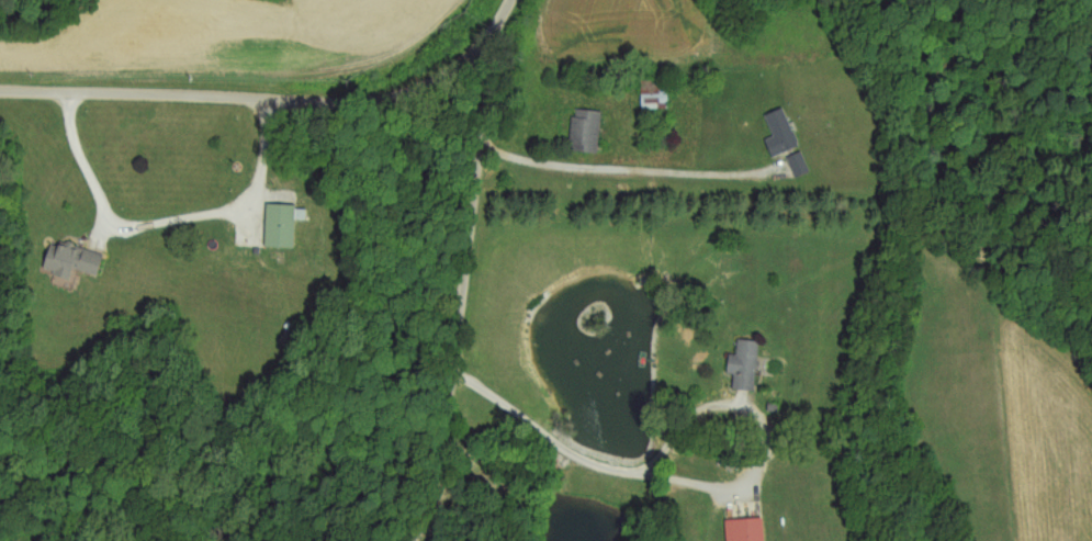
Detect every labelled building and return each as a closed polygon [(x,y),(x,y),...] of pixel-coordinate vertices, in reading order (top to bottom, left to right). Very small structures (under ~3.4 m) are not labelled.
[(671,78),(644,78),(644,109),(671,109),(671,78)] [(767,116),(777,137),(767,141),(774,158),(802,146),(785,108),(767,116)] [(604,112),(576,109),(571,152),(600,155),(604,112)] [(297,205),(268,205),(268,249),(297,249),(297,205)] [(105,256),(53,240),(43,271),(73,280),(76,269),(99,276),(105,256)] [(761,341),(740,339),(739,355),(732,354),(730,374),(736,375),(735,389),(756,391),(761,341)] [(765,519),(727,521),(729,540),(766,540),(765,519)]
